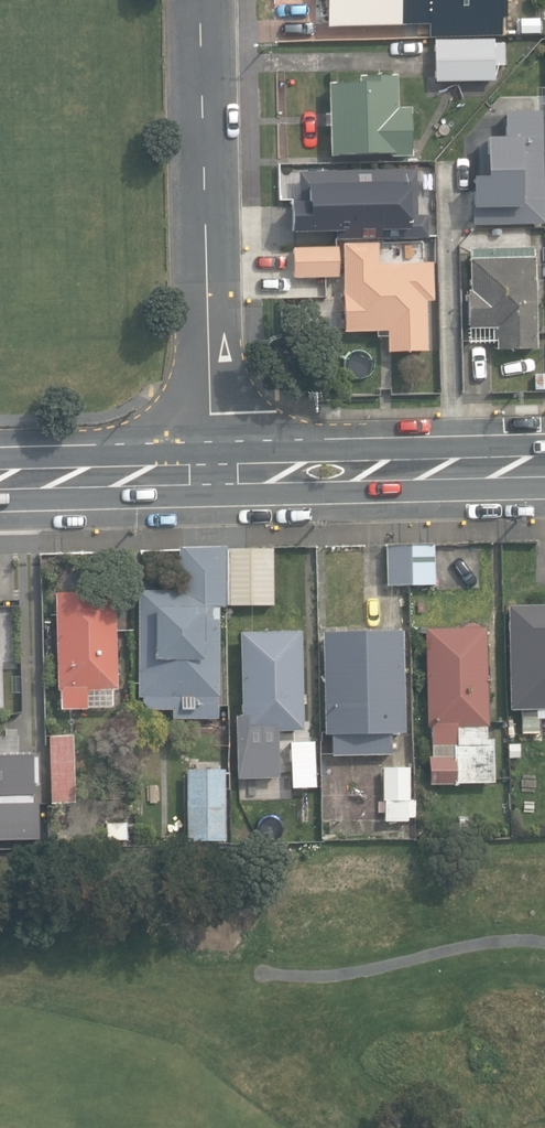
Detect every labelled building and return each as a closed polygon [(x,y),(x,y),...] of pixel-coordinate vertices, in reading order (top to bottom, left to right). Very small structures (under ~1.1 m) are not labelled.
[(327,28),(408,26),(408,20),(431,20),(430,0),(326,0),(327,28)] [(473,0),(447,0),(448,7),(435,7),(436,37),(480,36),(479,6),(473,6),(473,0)] [(518,0),(491,0),(491,29),(538,29),(537,14),(518,14),(518,0)] [(436,76),(436,81),(497,81),(497,64),(505,64),(505,42),(496,42),(496,39),(435,40),(436,76)] [(330,83),(332,157),(413,156),(412,108),(398,108),(398,77),(398,75),(359,76),(359,82),(330,82),(330,83)] [(471,227),(542,225),(540,113),(502,114),(502,115),(484,115),(465,138),(466,192),(468,192),(468,211),(470,211),(471,227)] [(413,171),(296,174),(297,206),(286,206),(286,236),(331,235),(332,242),(425,240),(425,217),(414,217),(413,171)] [(389,336),(389,353),(428,352),(427,301),(435,300),(433,262),(391,263),(391,257),(378,258),(378,244),(343,245),(344,292),(345,332),(376,331),(377,336),(389,336)] [(496,328),(497,349),(538,349),(537,302),(536,257),(534,257),(534,248),(470,249),(471,290),(468,290),(468,328),(496,328)] [(388,575),(388,584),(435,584),(435,575),(435,544),(388,545),(388,575)] [(173,709),(173,718),(219,717),(219,705),(219,698),(221,698),(219,605),(228,605),(273,604),(273,575),(273,548),(227,548),(227,546),(179,547),(179,549),(179,575),(180,589),(136,590),(139,696),(143,696),(143,701),(150,709),(173,709)] [(89,601),(89,592),(55,593),(58,690),(60,690),(60,710),(87,709),(87,707),(112,706),(111,689),(117,689),(114,600),(89,601)] [(509,606),(511,710),(521,710),(522,734),(540,733),(539,718),(544,718),(544,605),(509,606)] [(31,718),(29,617),(0,618),(0,719),(31,718)] [(431,725),(432,782),(494,781),(493,739),(487,739),(487,726),(488,726),(486,627),(425,628),(427,725),(431,725)] [(247,731),(247,749),(274,748),(274,731),(302,730),(300,630),(240,632),(242,731),(247,731)] [(405,633),(322,634),(323,735),(330,735),(330,757),(389,756),(388,734),(406,734),(405,633)] [(50,735),(51,803),(76,802),(75,734),(50,735)] [(291,743),(293,787),(317,786),(315,742),(291,743)] [(509,765),(511,787),(544,785),(544,762),(509,765)] [(223,840),(223,844),(231,844),(231,820),(227,820),(226,768),(188,769),(189,840),(223,840)] [(410,768),(383,769),(385,822),(413,821),(410,768)] [(43,846),(41,792),(0,794),(0,848),(43,846)] [(108,831),(108,839),(128,839),(128,822),(108,822),(108,826),(108,831)]
